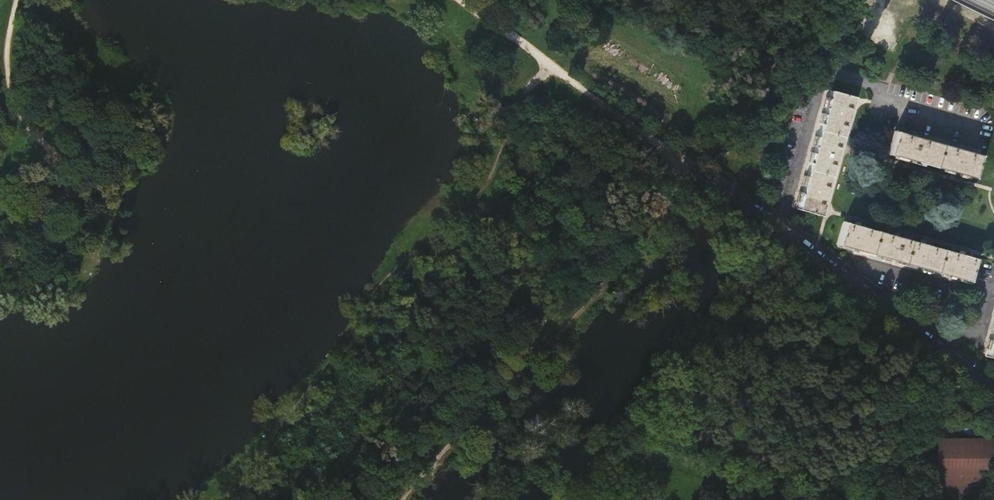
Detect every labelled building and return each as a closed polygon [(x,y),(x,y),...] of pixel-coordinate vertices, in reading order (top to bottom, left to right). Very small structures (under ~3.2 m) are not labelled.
[(830,92),(795,209),(818,215),(853,98),(830,92)] [(981,156),(895,132),(889,154),(976,178),(981,156)] [(975,259),(843,222),(836,245),(969,282),(975,259)] [(937,440),(936,496),(993,496),(993,439),(937,440)]
